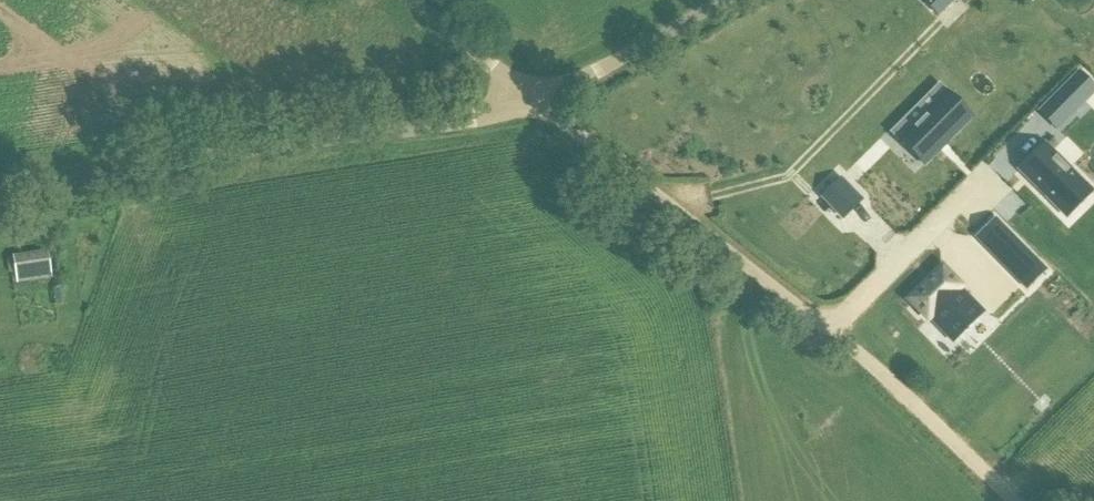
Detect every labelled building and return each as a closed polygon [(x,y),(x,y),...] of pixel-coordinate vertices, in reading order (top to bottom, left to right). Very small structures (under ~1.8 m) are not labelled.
[(937,15),(952,0),(922,0),(937,15)] [(1085,100),(1068,84),(1056,96),(1072,113),(1085,100)] [(938,100),(899,140),(925,165),(964,126),(938,100)] [(1045,144),(1020,170),(1059,209),(1084,184),(1045,144)] [(1004,227),(985,246),(1007,268),(1016,258),(1033,276),(1043,266),(1004,227)] [(15,256),(0,258),(0,264),(3,290),(19,288),(18,283),(53,278),(49,249),(15,254),(15,256)] [(935,273),(901,307),(920,326),(924,322),(949,347),(976,320),(951,295),(954,292),(935,273)] [(1004,306),(988,312),(995,331),(1011,325),(1004,306)]
